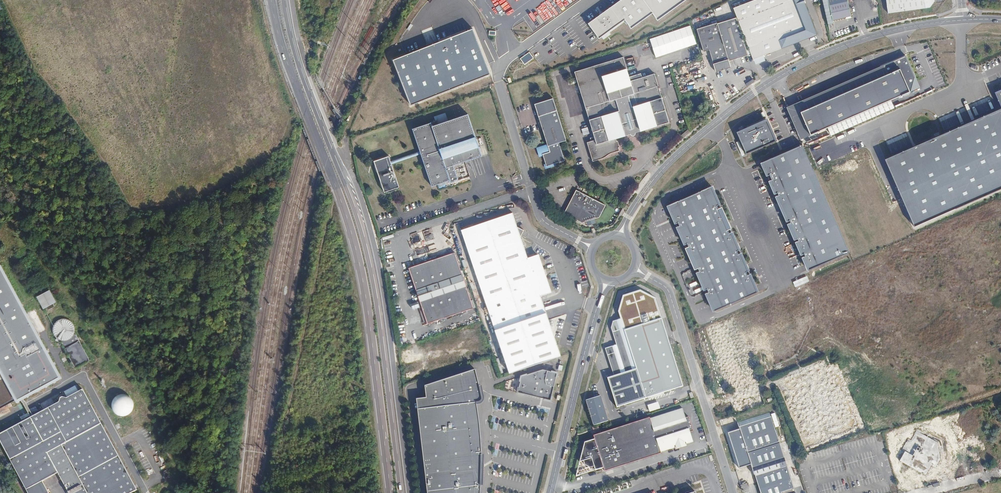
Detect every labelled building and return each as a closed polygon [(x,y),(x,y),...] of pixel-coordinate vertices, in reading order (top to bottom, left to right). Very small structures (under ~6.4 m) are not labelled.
[(687,0),(619,0),(588,23),(599,39),(625,20),(632,29),(652,12),(658,21),(687,0)] [(760,52),(815,32),(810,17),(808,19),(801,0),(739,0),(731,3),(748,52),(759,48),(760,52)] [(890,12),(931,6),(936,0),(889,0),(890,12)] [(827,5),(830,19),(848,15),(845,1),(827,5)] [(707,45),(712,60),(714,66),(726,62),(724,55),(714,18),(694,24),(701,47),(707,45)] [(391,56),(410,103),(489,72),(472,23),(391,56)] [(647,38),(653,58),(696,45),(690,26),(647,38)] [(529,52),(520,58),(524,65),(534,58),(529,52)] [(714,66),(712,60),(710,60),(713,68),(729,63),(726,55),(724,55),(726,62),(714,66)] [(626,85),(619,60),(571,75),(591,140),(586,142),(587,145),(583,147),(589,166),(598,163),(599,162),(608,158),(608,157),(615,155),(614,151),(616,151),(615,146),(613,146),(612,143),(622,139),(627,137),(629,140),(631,140),(632,139),(632,137),(632,135),(637,133),(637,135),(666,125),(651,77),(626,85)] [(901,68),(802,112),(812,136),(911,92),(901,68)] [(749,79),(751,78),(749,74),(741,78),(744,83),(749,79)] [(547,166),(554,164),(565,161),(559,143),(566,141),(553,98),(534,104),(548,144),(549,148),(550,152),(543,154),(543,156),(546,164),(547,166)] [(884,157),(914,225),(1000,189),(1000,107),(884,157)] [(464,118),(443,125),(435,127),(434,124),(431,125),(408,132),(416,154),(386,165),(384,160),(369,165),(381,197),(386,195),(385,192),(390,191),(390,193),(395,191),(387,168),(417,158),(428,190),(445,184),(446,186),(466,180),(461,165),(478,159),(464,118)] [(739,134),(748,157),(780,145),(770,121),(739,134)] [(682,138),(689,132),(686,129),(680,135),(682,138)] [(549,148),(548,144),(536,148),(539,157),(543,156),(543,154),(550,152),(549,148)] [(806,149),(764,168),(810,274),(852,255),(806,149)] [(74,177),(67,181),(71,187),(78,182),(74,177)] [(758,289),(712,184),(666,203),(713,310),(758,289)] [(598,207),(569,193),(556,216),(575,225),(592,221),(598,207)] [(506,217),(455,234),(505,377),(555,359),(534,299),(544,296),(532,260),(522,263),(514,242),(518,235),(511,231),(506,217)] [(450,257),(404,272),(423,327),(468,312),(450,257)] [(58,376),(0,269),(0,408),(58,376)] [(808,281),(806,276),(792,282),(794,287),(808,281)] [(54,302),(49,292),(38,297),(44,307),(54,302)] [(611,409),(678,388),(655,321),(654,320),(652,315),(648,316),(646,310),(641,312),(636,300),(622,305),(626,317),(620,319),(622,325),(618,326),(620,331),(617,333),(619,336),(614,343),(615,347),(624,352),(630,371),(602,380),(611,409)] [(89,360),(75,335),(73,334),(74,332),(74,329),(74,327),(73,325),(71,323),(69,321),(66,319),(65,319),(62,319),(60,319),(58,320),(56,322),(54,324),(53,326),(53,328),(53,330),(53,332),(54,334),(55,336),(57,339),(60,340),(61,340),(61,342),(75,368),(89,360)] [(543,369),(520,376),(519,382),(521,382),(519,387),(518,387),(516,394),(551,401),(557,373),(543,369)] [(426,492),(478,492),(478,488),(479,488),(479,458),(478,444),(476,428),(474,414),(473,407),(476,407),(478,406),(479,404),(479,403),(477,390),(476,390),(472,374),(423,390),(424,402),(415,403),(426,492)] [(137,490),(83,389),(67,398),(66,398),(63,397),(60,398),(59,401),(59,402),(31,417),(29,418),(0,434),(0,441),(28,492),(49,492),(43,481),(58,473),(69,492),(131,492),(137,490)] [(761,395),(745,401),(748,408),(764,403),(761,395)] [(113,403),(113,405),(113,406),(114,409),(115,411),(117,412),(119,414),(122,414),(124,414),(125,414),(127,412),(129,412),(130,410),(130,409),(131,408),(131,406),(131,403),(131,402),(129,399),(126,397),(123,396),(120,396),(119,397),(117,398),(115,400),(114,401),(113,403)] [(605,420),(597,396),(583,400),(591,424),(605,420)] [(650,412),(661,408),(659,402),(648,405),(650,412)] [(645,419),(588,437),(589,440),(580,443),(572,480),(599,471),(600,474),(657,456),(657,454),(688,444),(685,434),(688,432),(683,418),(680,419),(677,410),(645,420),(645,419)] [(763,415),(733,424),(755,492),(790,492),(763,415)] [(908,438),(902,449),(905,451),(900,461),(927,475),(931,466),(935,468),(941,459),(937,442),(917,431),(912,440),(908,438)] [(954,466),(948,467),(950,476),(952,476),(953,478),(957,477),(954,466)]
